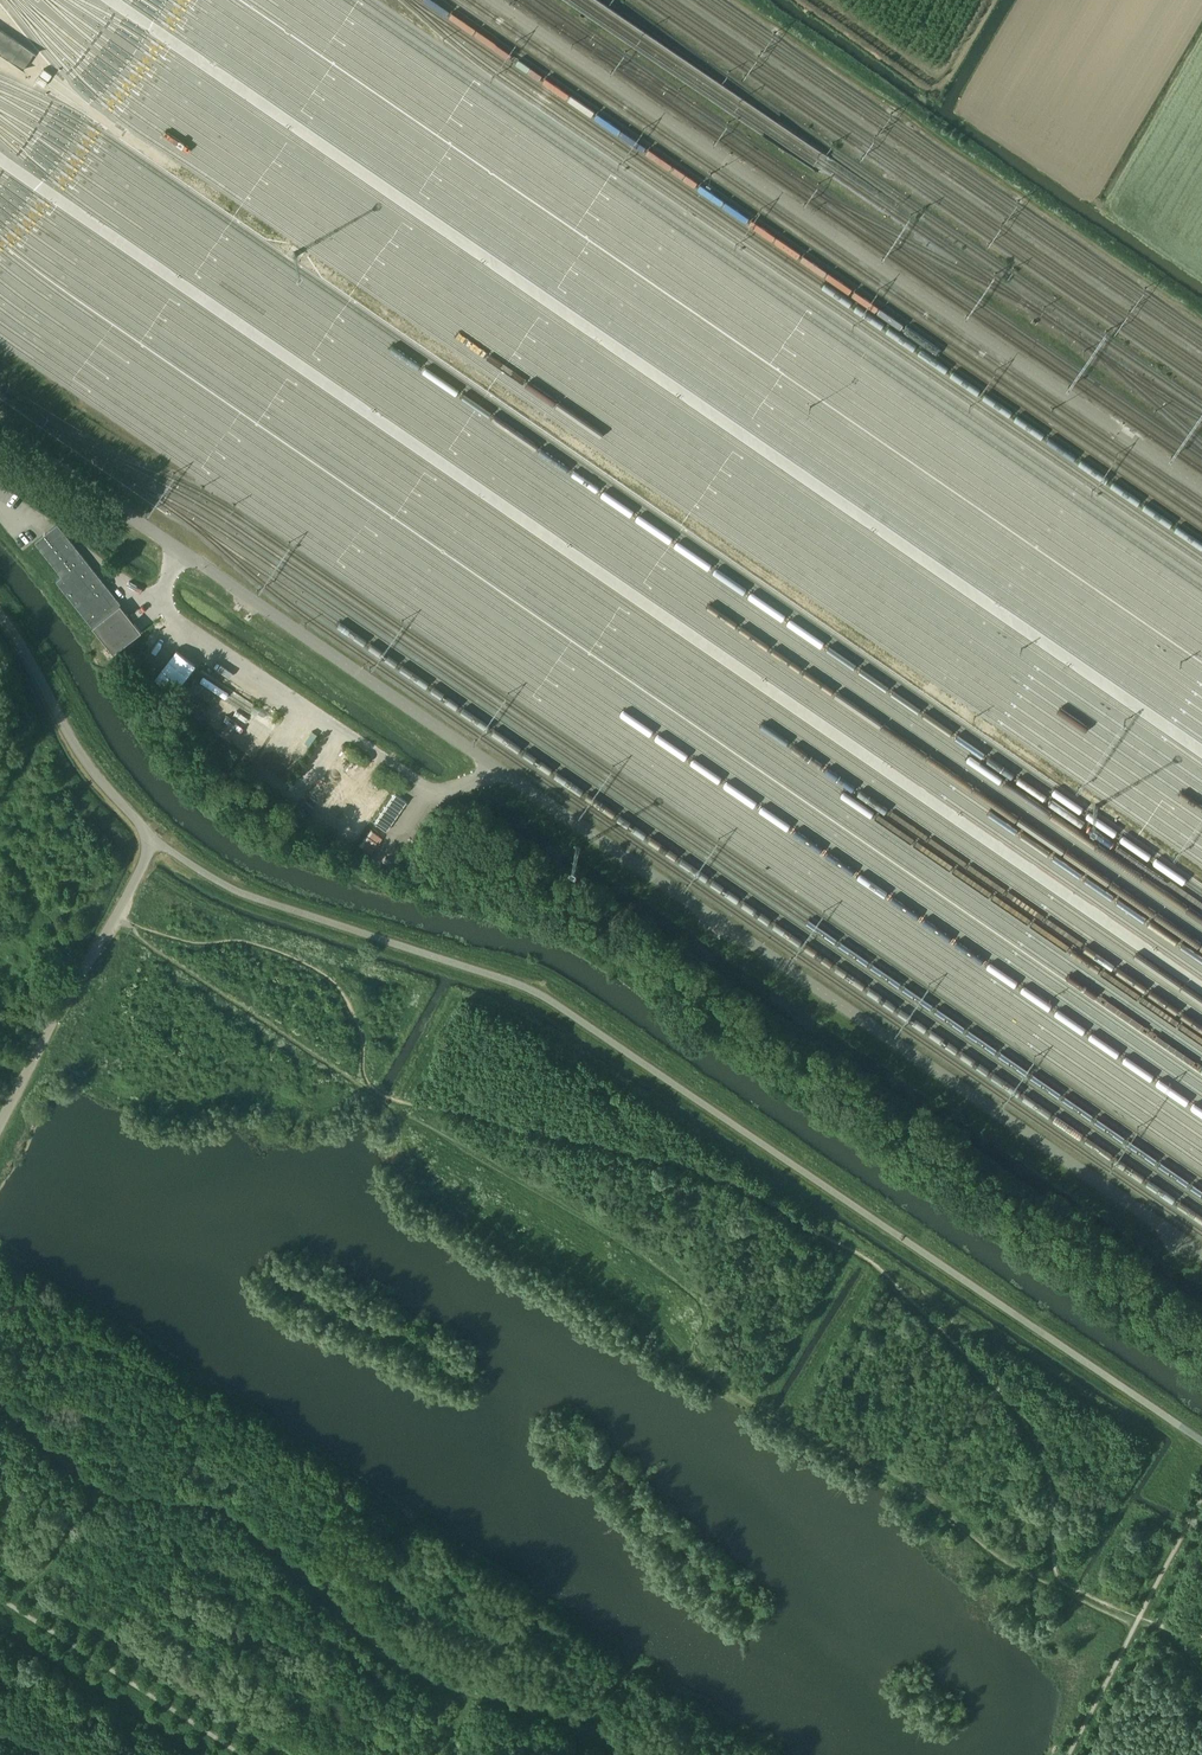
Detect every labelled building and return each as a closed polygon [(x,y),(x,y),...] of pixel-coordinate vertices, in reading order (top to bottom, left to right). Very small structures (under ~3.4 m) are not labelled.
[(22,68),(33,52),(0,29),(0,54),(22,68)] [(55,580),(112,653),(140,630),(119,604),(120,603),(57,523),(34,542),(61,576),(55,580)] [(193,661),(180,681),(186,684),(198,665),(193,661)]
